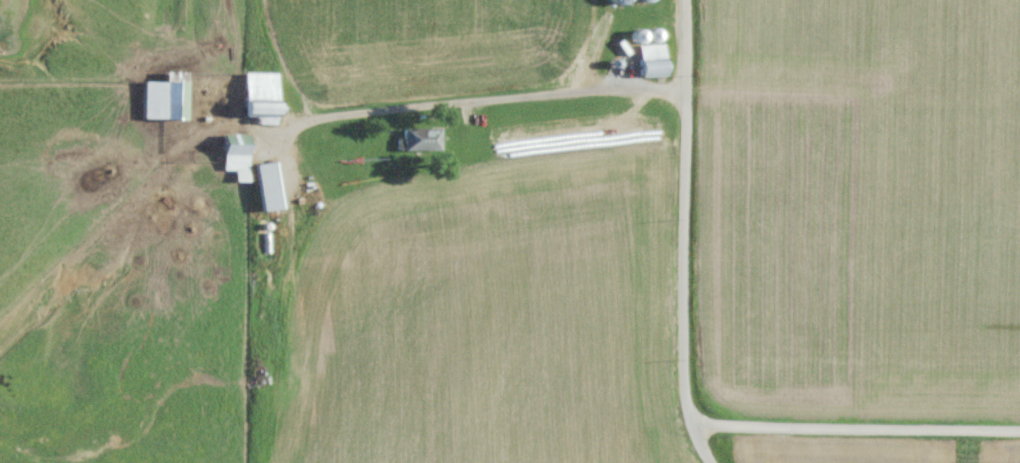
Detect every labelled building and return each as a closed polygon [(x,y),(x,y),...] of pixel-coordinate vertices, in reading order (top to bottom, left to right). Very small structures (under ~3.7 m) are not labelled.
[(606,34),(621,56),(631,49),(616,27),(606,34)] [(668,75),(668,43),(641,43),(641,75),(668,75)] [(141,118),(188,119),(189,71),(167,71),(167,81),(141,81),(141,118)] [(281,72),(246,72),(245,116),(281,116),(281,72)] [(442,128),(403,128),(403,150),(442,150),(442,128)] [(236,181),(251,181),(250,134),(223,134),(223,170),(236,170),(236,181)] [(253,164),(260,212),(285,208),(278,161),(253,164)]
